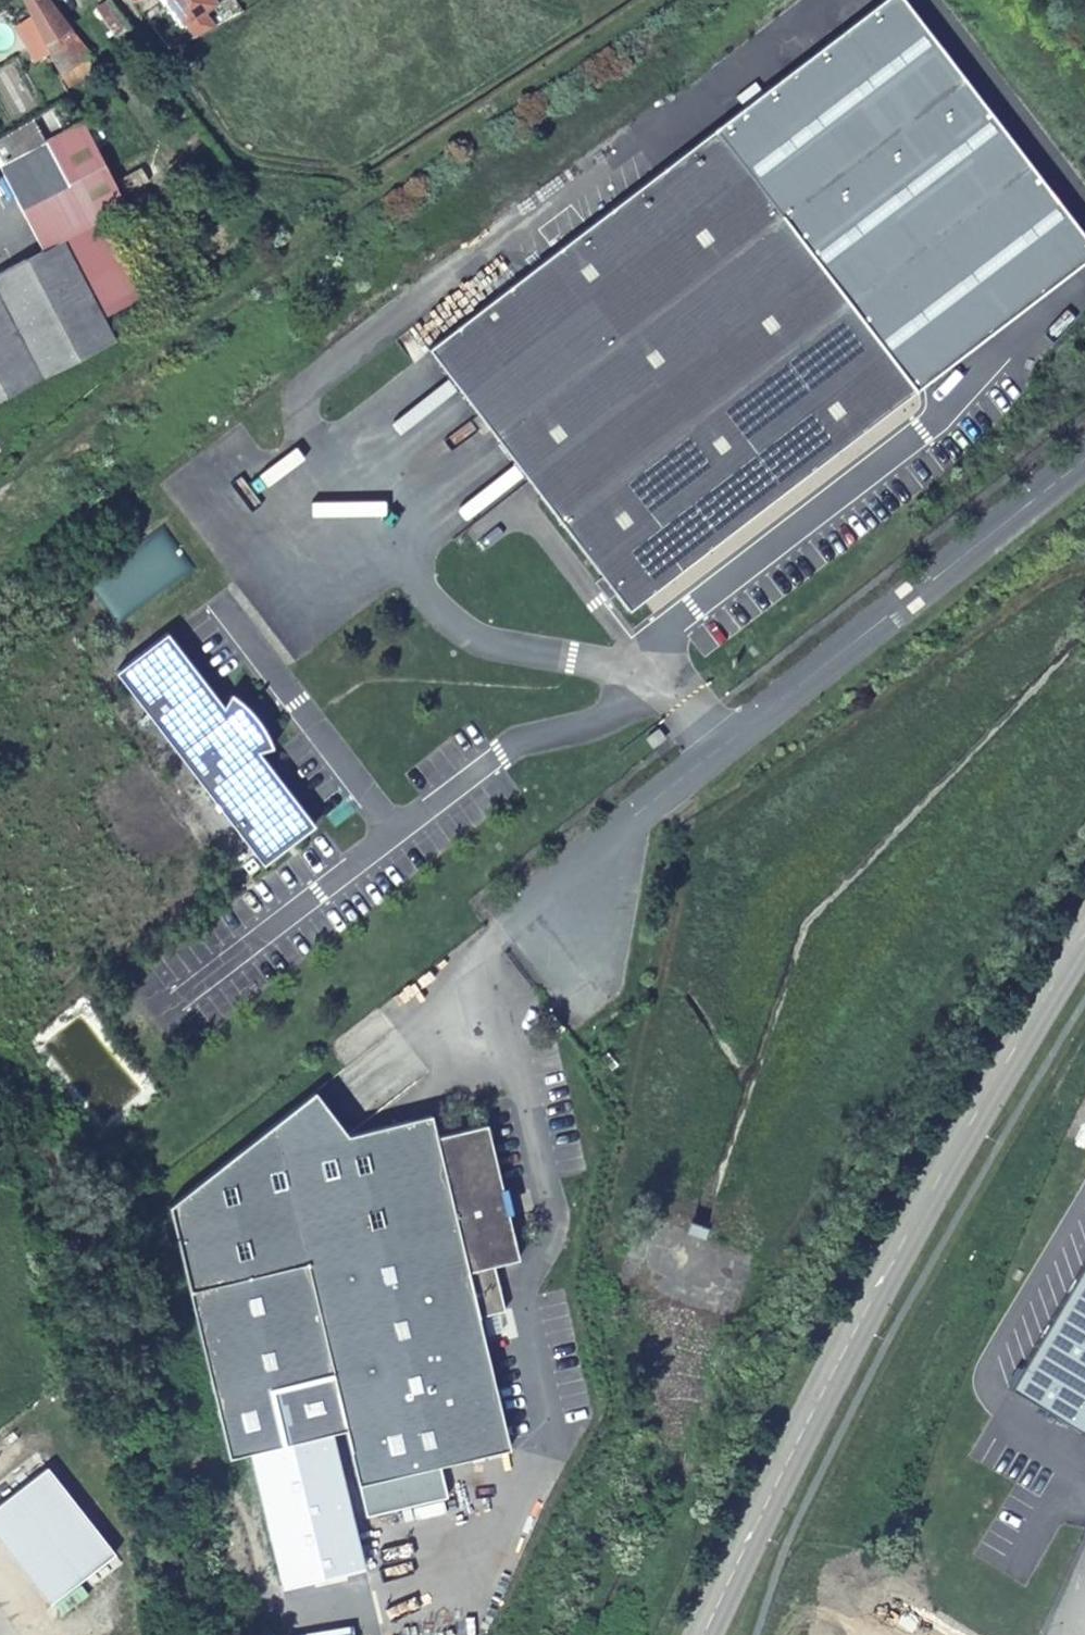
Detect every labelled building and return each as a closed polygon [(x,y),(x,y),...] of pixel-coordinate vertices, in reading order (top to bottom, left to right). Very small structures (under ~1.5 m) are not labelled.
[(72,67),(60,46),(68,40),(39,0),(21,0),(61,74),(72,67)] [(112,0),(96,0),(91,3),(110,33),(128,22),(112,0)] [(186,28),(217,6),(213,0),(165,0),(186,28)] [(430,348),(630,610),(1084,260),(1084,241),(901,0),(886,0),(430,348)] [(34,116),(0,135),(0,163),(46,140),(34,116)] [(128,207),(85,121),(0,163),(0,168),(41,250),(63,239),(98,222),(128,207)] [(63,239),(101,315),(136,297),(98,222),(63,239)] [(101,315),(63,239),(41,250),(0,271),(0,397),(114,340),(101,315)] [(168,632),(116,671),(264,864),(315,824),(259,751),(273,746),(273,745),(272,743),(272,742),(271,742),(271,740),(271,739),(270,739),(270,738),(269,737),(269,736),(268,735),(268,734),(268,733),(267,732),(267,731),(266,731),(266,730),(265,728),(265,727),(264,727),(264,726),(263,725),(262,724),(262,723),(261,722),(261,721),(260,720),(260,719),(259,719),(259,718),(258,718),(258,717),(257,716),(256,715),(255,715),(255,714),(254,714),(254,713),(254,712),(253,712),(253,711),(252,711),(251,710),(251,709),(250,708),(249,707),(248,706),(247,705),(246,704),(246,703),(245,703),(245,702),(244,702),(243,701),(242,700),(241,700),(241,699),(240,699),(239,698),(238,698),(238,697),(237,697),(237,696),(236,696),(235,695),(234,694),(233,693),(232,693),(224,706),(168,632)] [(554,1013),(545,1021),(556,1036),(565,1029),(554,1013)] [(348,1137),(314,1093),(167,1206),(230,1463),(252,1458),(285,1591),(366,1572),(334,1438),(347,1434),(360,1490),(512,1453),(480,1320),(507,1313),(496,1267),(521,1261),(488,1126),(435,1138),(431,1116),(348,1137)] [(1010,1389),(1071,1424),(1075,1417),(1084,1422),(1084,1263),(1010,1389)] [(1075,1417),(1071,1424),(1084,1432),(1084,1422),(1075,1417)] [(0,1511),(0,1530),(62,1606),(127,1554),(56,1466),(0,1511)]
